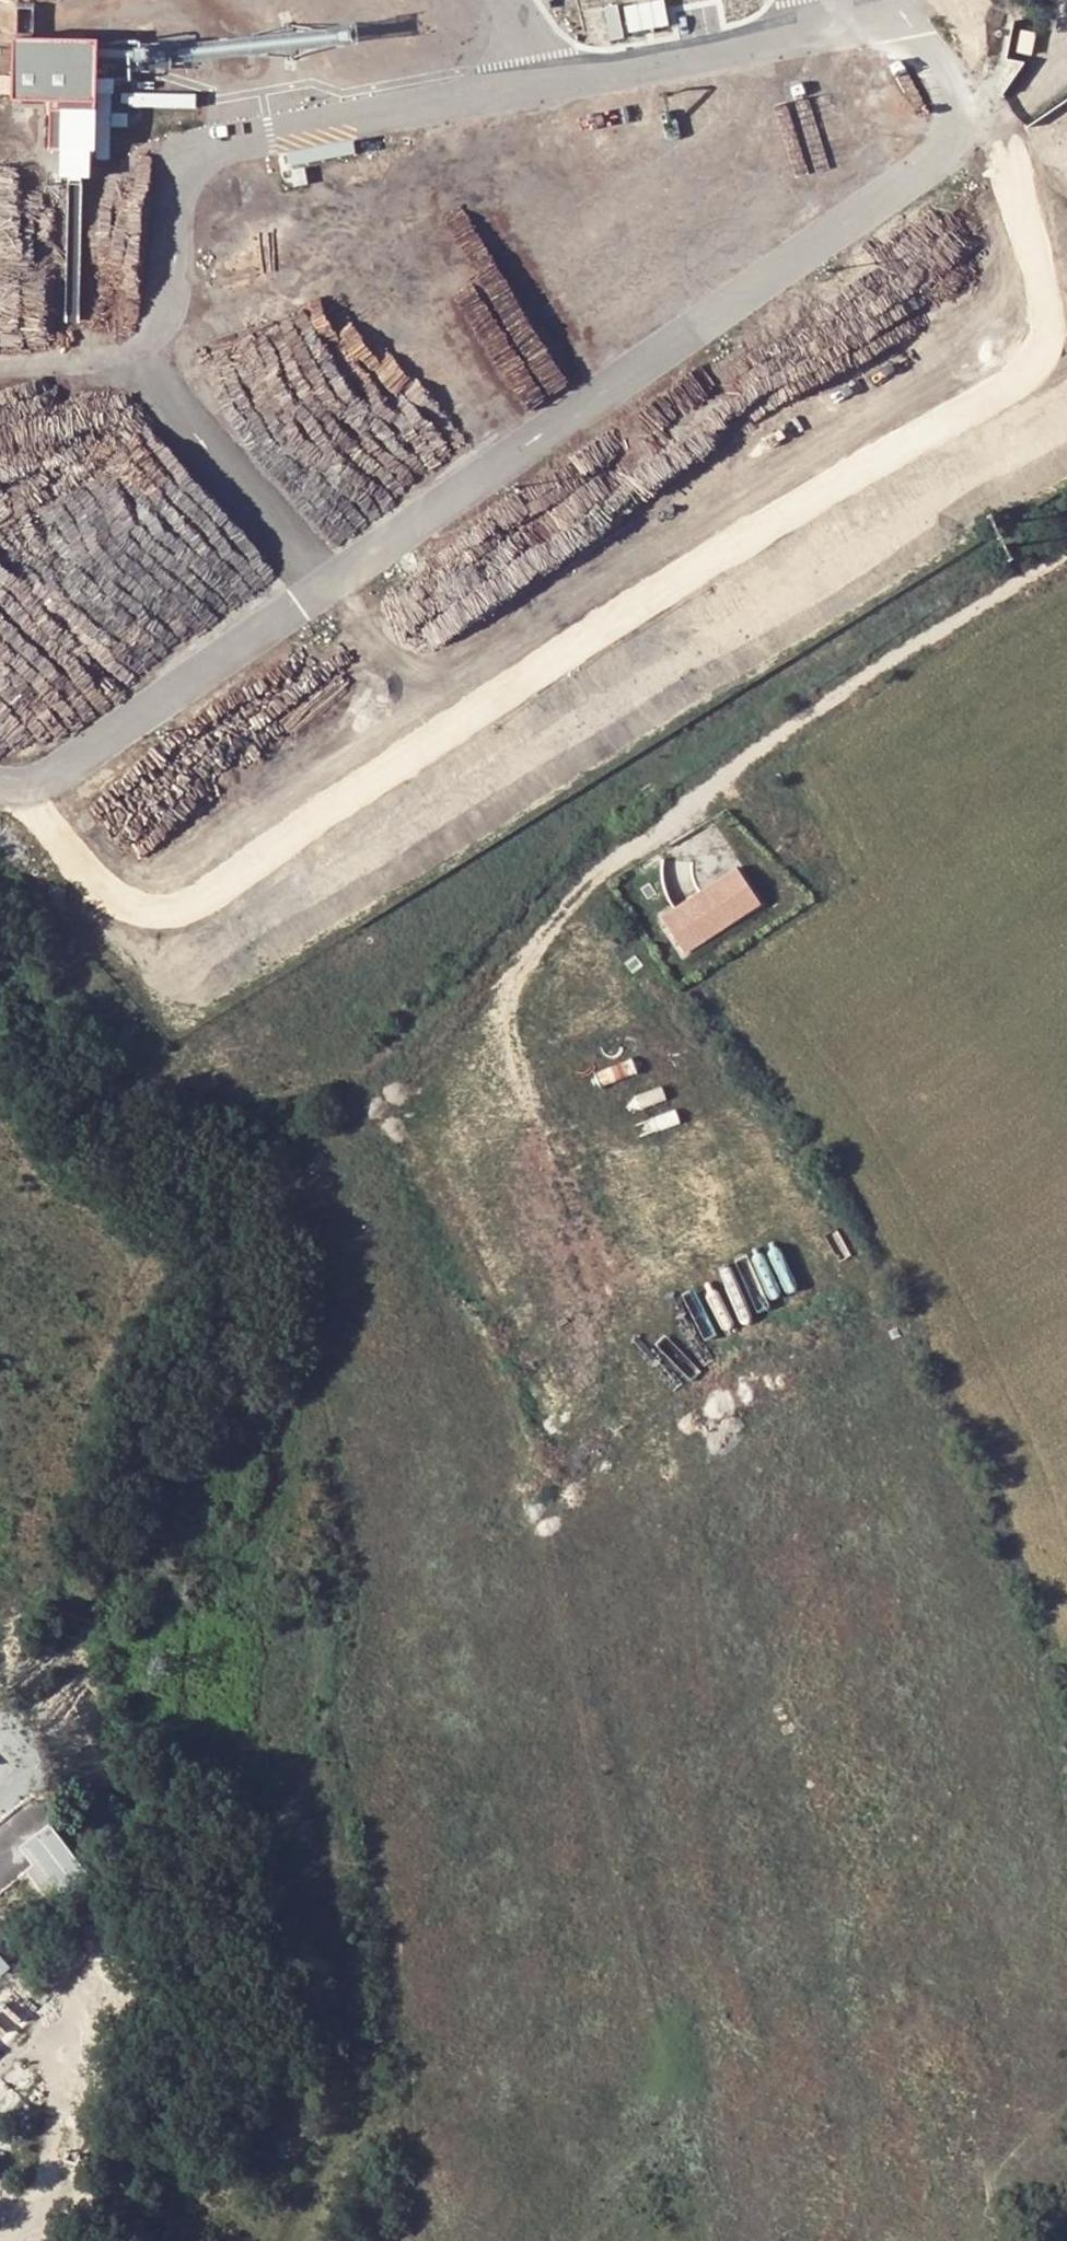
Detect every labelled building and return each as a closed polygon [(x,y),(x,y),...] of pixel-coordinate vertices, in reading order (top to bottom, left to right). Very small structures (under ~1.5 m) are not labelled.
[(1020,31),(1015,54),(1031,58),(1036,34),(1020,31)] [(104,74),(104,35),(18,35),(18,99),(53,99),(54,145),(65,145),(66,174),(96,174),(96,156),(112,156),(112,74),(104,74)] [(737,868),(662,917),(685,952),(761,903),(737,868)] [(62,1888),(91,1867),(56,1820),(28,1841),(62,1888)]
